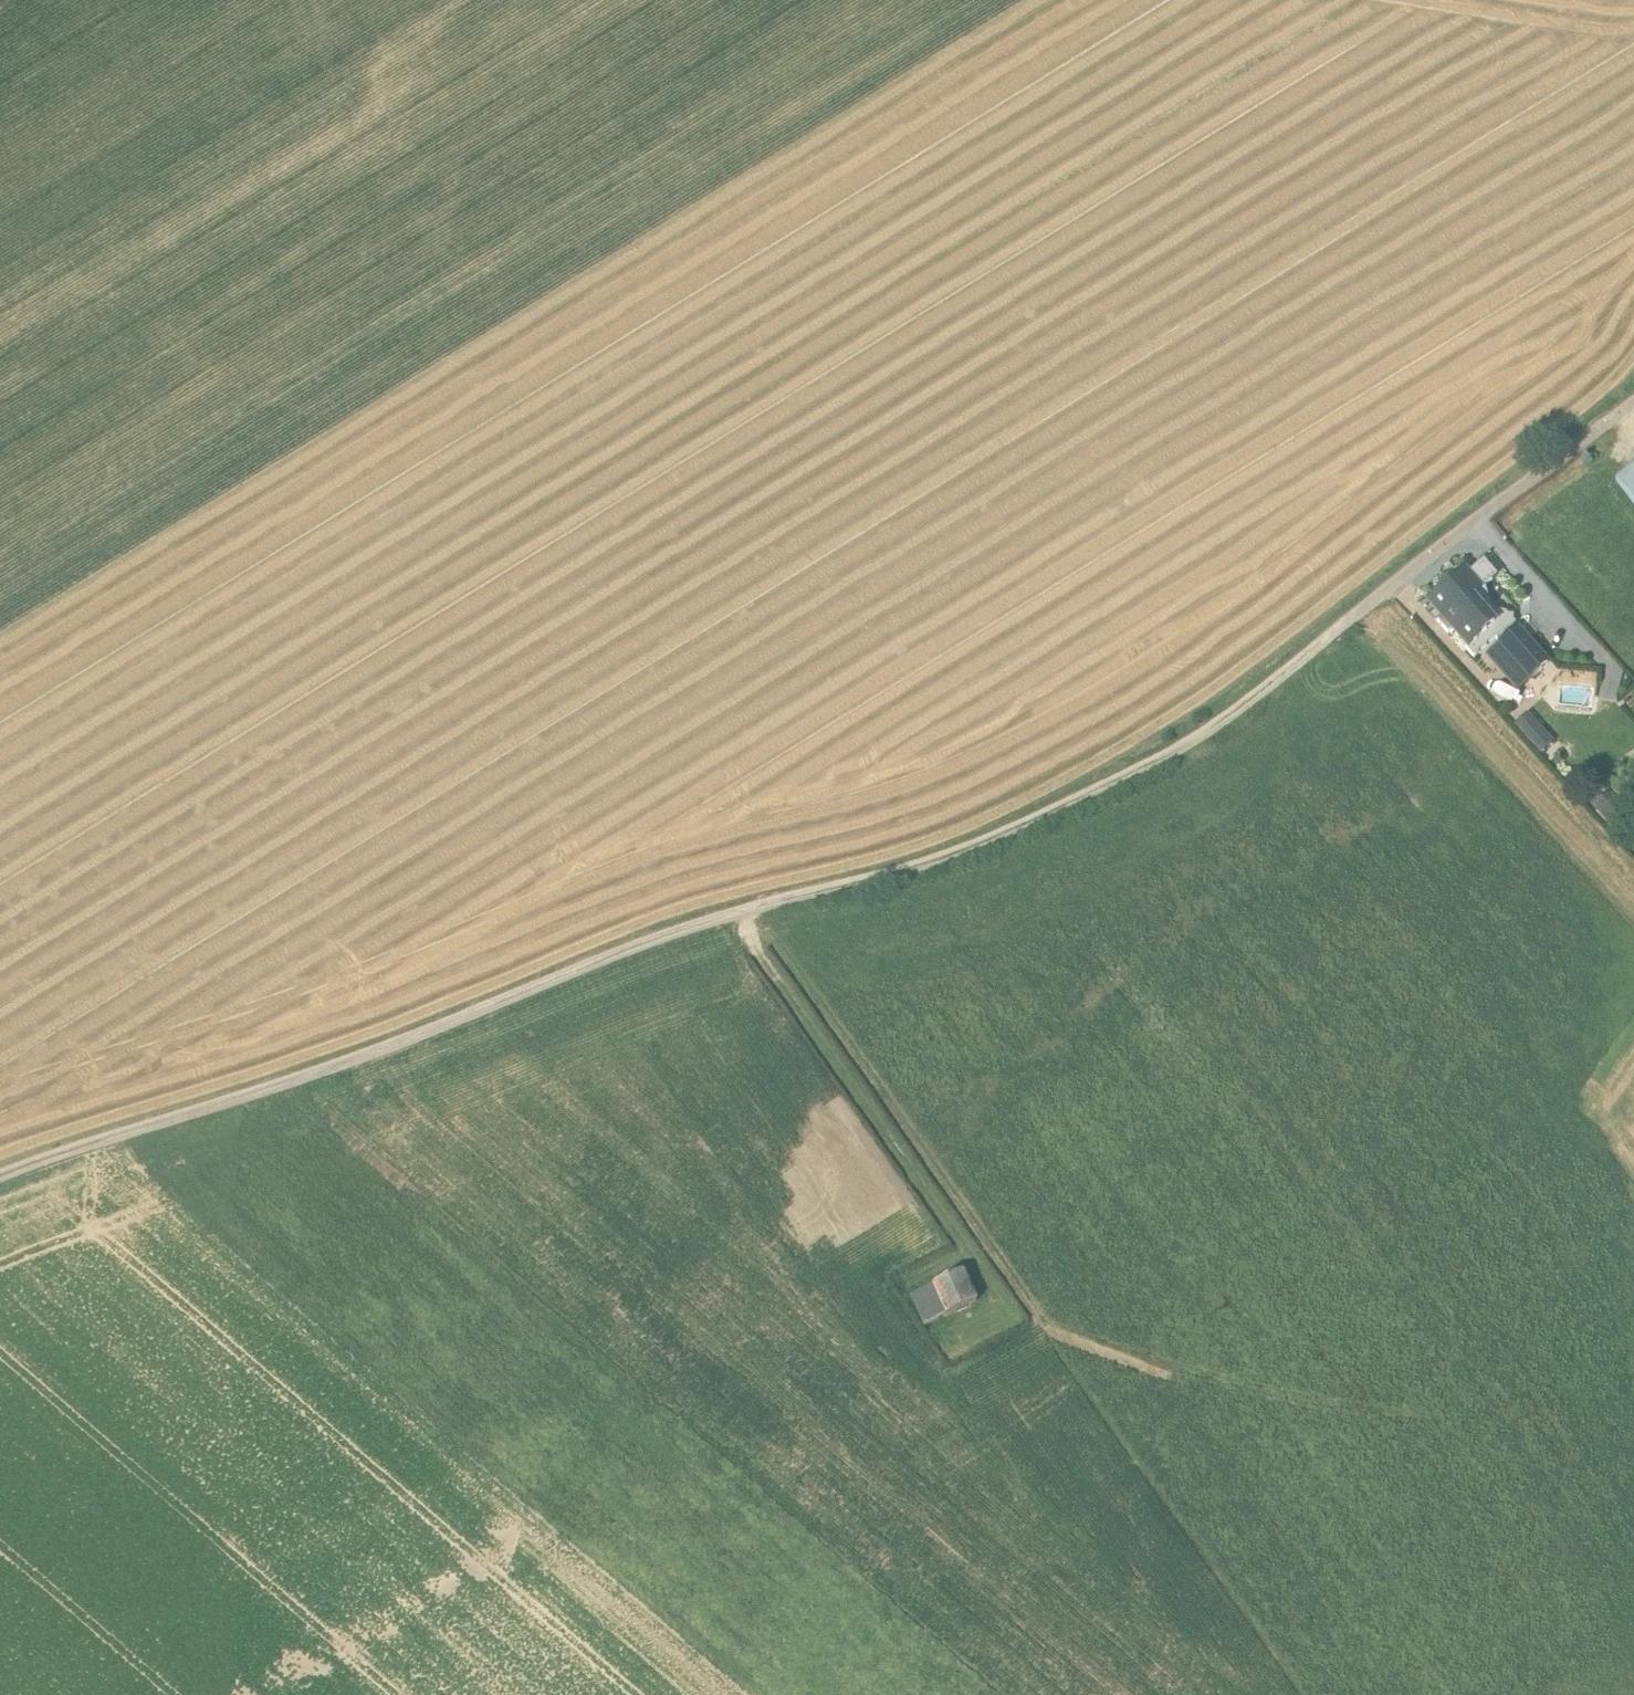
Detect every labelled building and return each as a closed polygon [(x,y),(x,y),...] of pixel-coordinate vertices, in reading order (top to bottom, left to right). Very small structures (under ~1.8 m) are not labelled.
[(1633,503),(1633,466),(1616,479),(1633,503)] [(1465,570),(1430,600),(1469,645),(1466,647),(1474,657),(1496,638),(1500,643),(1516,629),(1514,626),(1517,624),(1514,621),(1515,615),(1509,615),(1506,613),(1497,611),(1489,618),(1471,598),(1497,576),(1484,560),(1468,574),(1465,570)] [(1500,643),(1530,677),(1547,661),(1517,627),(1516,628),(1501,642),(1500,643)] [(1555,743),(1529,714),(1516,725),(1543,754),(1555,743)] [(925,1324),(977,1300),(964,1271),(912,1294),(925,1324)]
